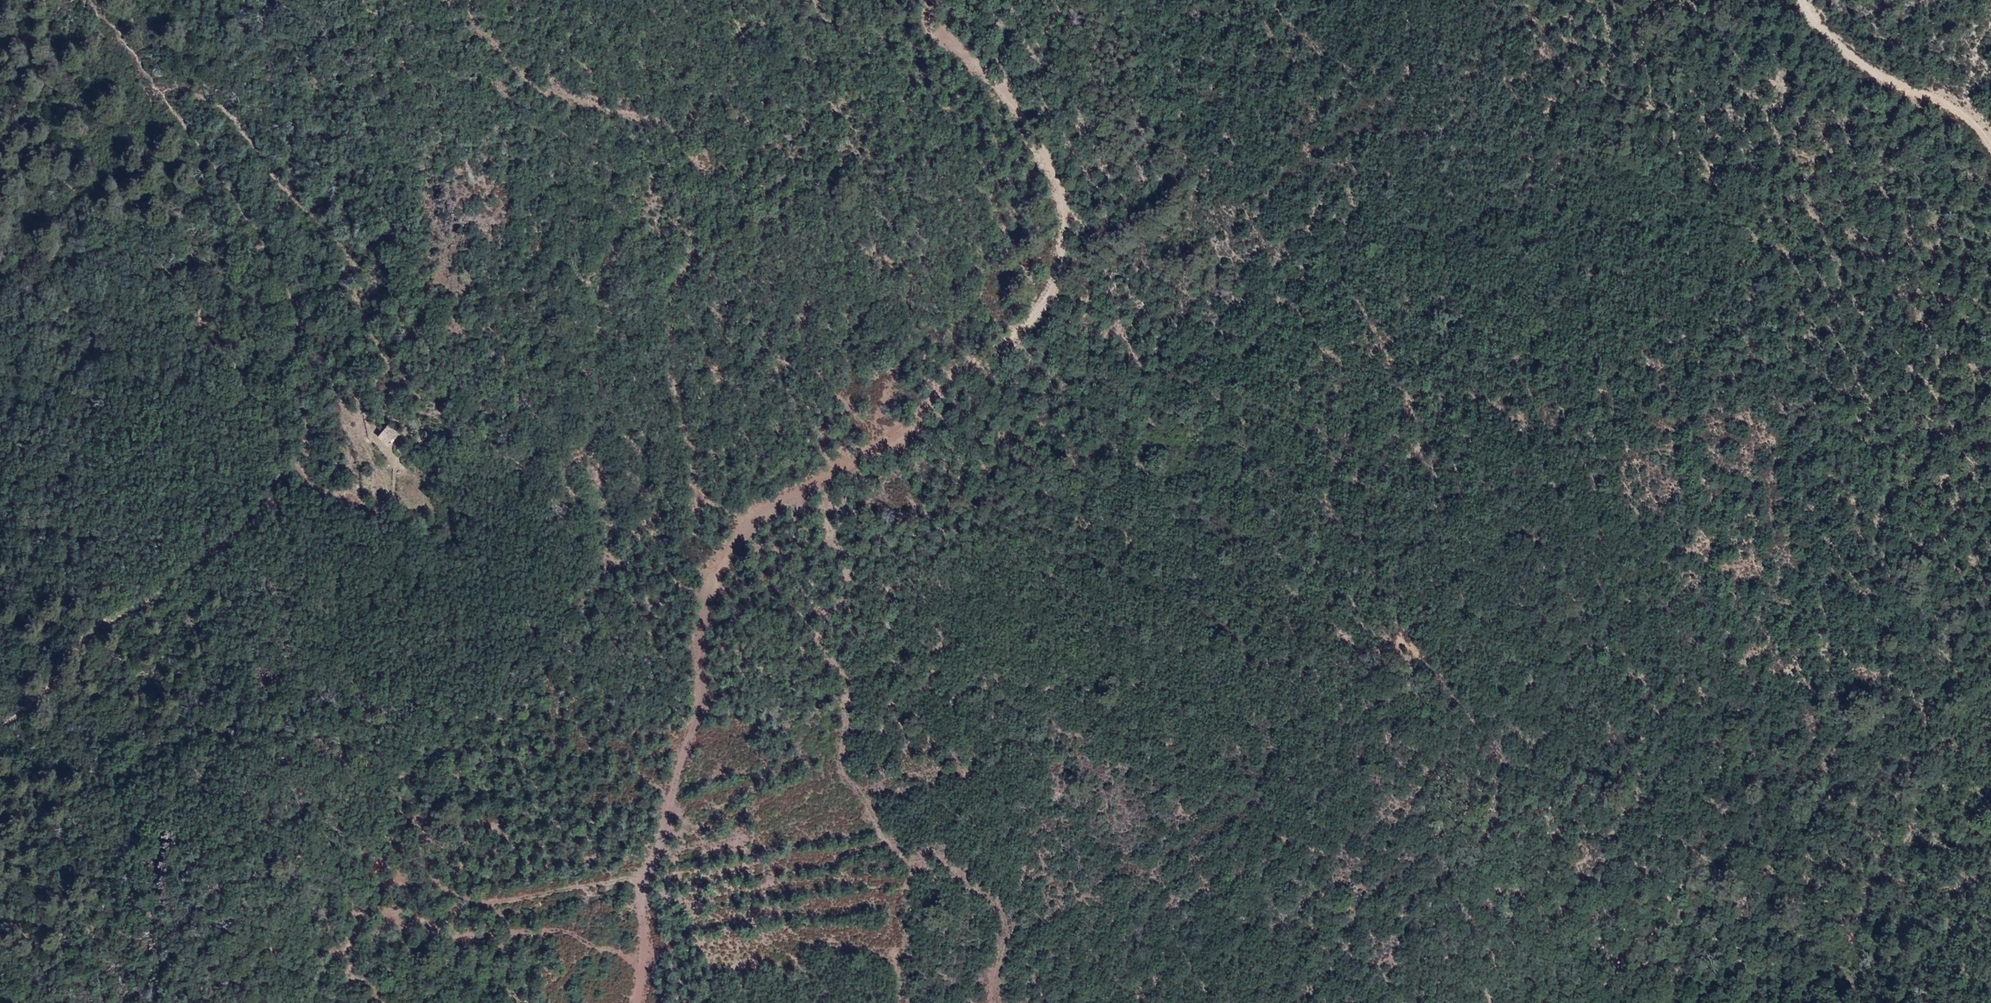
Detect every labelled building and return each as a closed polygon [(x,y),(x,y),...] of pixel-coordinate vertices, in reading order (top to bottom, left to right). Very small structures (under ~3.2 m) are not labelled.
[(387,425),(377,438),(389,447),(399,434),(387,425)]
